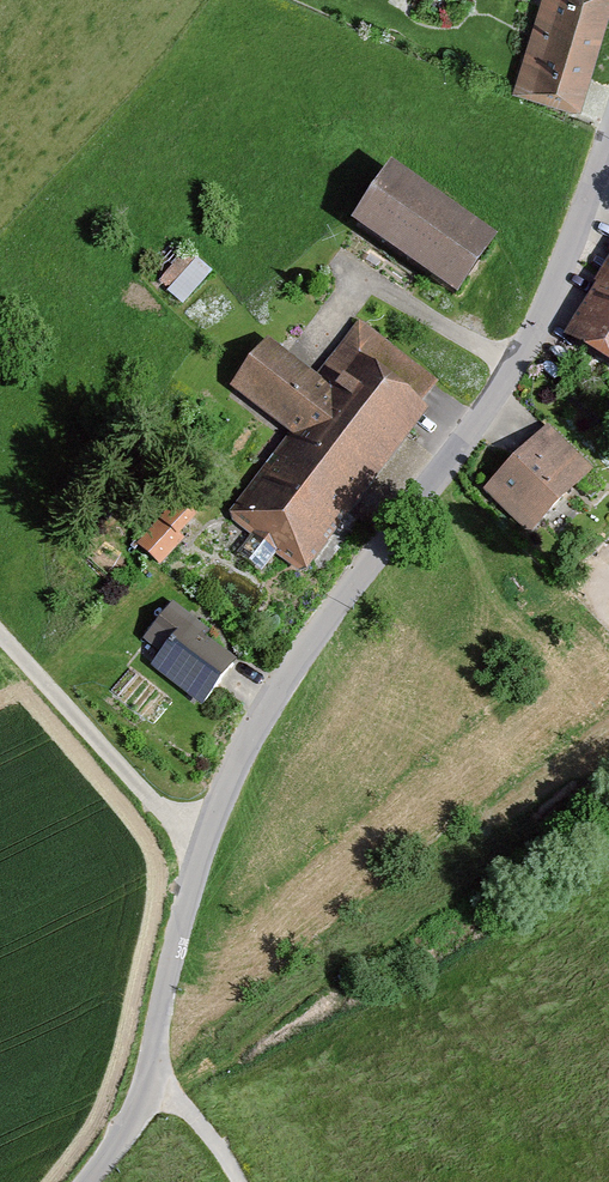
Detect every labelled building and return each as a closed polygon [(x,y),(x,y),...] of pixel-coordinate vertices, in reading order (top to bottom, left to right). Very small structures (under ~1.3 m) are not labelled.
[(608,13),(608,0),(545,0),(518,101),(581,117),(608,13)] [(501,248),(393,174),(354,231),(462,305),(501,248)] [(184,298),(210,269),(187,249),(161,279),(184,298)] [(565,342),(608,371),(608,274),(565,342)] [(268,345),(231,393),(291,440),(229,520),(304,577),(430,414),(422,407),(437,387),(360,328),(317,383),(268,345)] [(592,475),(548,430),(484,493),(529,538),(592,475)] [(135,549),(158,573),(197,537),(174,512),(135,549)] [(156,674),(202,709),(234,667),(204,645),(210,637),(173,609),(145,646),(166,662),(156,674)]
